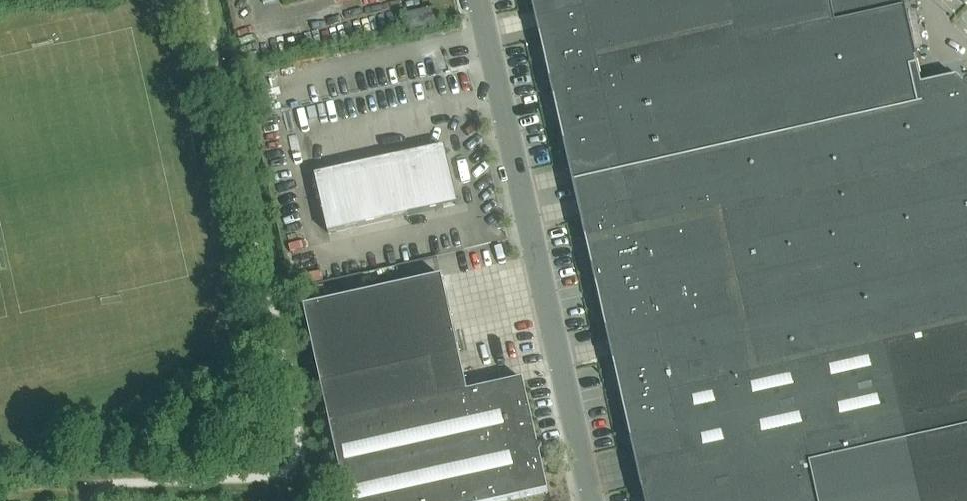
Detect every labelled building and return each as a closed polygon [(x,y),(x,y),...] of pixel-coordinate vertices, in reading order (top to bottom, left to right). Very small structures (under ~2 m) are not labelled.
[(534,11),(578,1),(578,0),(532,0),(534,11)] [(536,18),(603,3),(602,0),(578,0),(578,1),(534,11),(536,18)] [(603,3),(536,18),(538,26),(582,16),(592,63),(870,0),(602,0),(603,3)] [(592,63),(596,78),(614,157),(570,167),(573,182),(925,103),(915,59),(917,58),(905,7),(903,7),(902,0),(870,0),(592,63)] [(411,32),(439,26),(435,8),(407,15),(411,32)] [(582,16),(538,26),(552,88),(596,78),(592,63),(582,16)] [(596,78),(552,88),(570,167),(614,157),(596,78)] [(957,79),(922,88),(925,103),(573,182),(587,245),(712,217),(730,294),(748,374),(787,365),(885,343),(966,324),(966,90),(957,79)] [(315,175),(328,234),(457,204),(444,146),(315,175)] [(681,305),(730,294),(712,217),(587,245),(589,250),(664,233),(681,305)] [(589,250),(646,500),(818,500),(787,365),(748,374),(730,294),(681,305),(664,233),(589,250)] [(357,286),(379,279),(376,270),(354,277),(357,286)] [(304,306),(330,423),(468,393),(443,276),(304,306)] [(885,343),(920,500),(966,500),(966,324),(885,343)] [(787,365),(818,500),(920,500),(885,343),(787,365)] [(330,423),(347,500),(506,500),(546,492),(522,381),(468,393),(330,423)]
